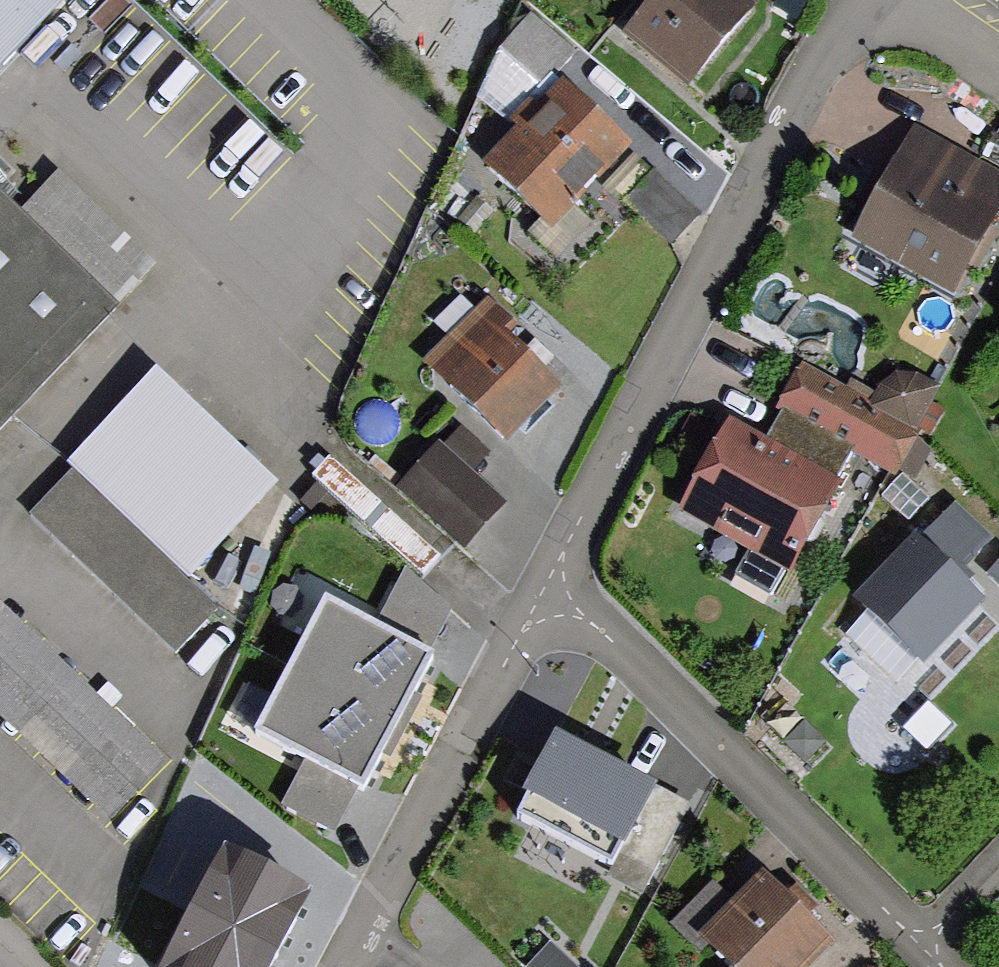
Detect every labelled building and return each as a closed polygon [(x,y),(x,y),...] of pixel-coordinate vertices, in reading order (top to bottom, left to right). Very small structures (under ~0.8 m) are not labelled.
[(66,0),(0,0),(0,68),(66,0)] [(720,0),(672,0),(634,45),(689,92),(748,23),(720,0)] [(563,87),(487,166),(552,229),(628,149),(563,87)] [(854,248),(951,298),(998,205),(998,184),(910,139),(854,248)] [(674,242),(699,215),(655,175),(630,202),(674,242)] [(109,310),(0,206),(0,423),(109,310)] [(472,319),(429,368),(519,448),(562,399),(472,319)] [(729,441),(687,521),(790,574),(853,452),(901,477),(927,428),(929,405),(912,391),(890,389),(871,409),(807,376),(764,459),(729,441)] [(160,385),(38,517),(178,646),(213,609),(182,581),(270,487),(160,385)] [(462,440),(409,494),(463,547),(498,512),(466,481),(484,462),(462,440)] [(955,514),(860,611),(924,674),(979,617),(948,587),(988,546),(955,514)] [(991,584),(998,591),(998,575),(991,584)] [(330,609),(264,734),(364,787),(430,662),(330,609)] [(0,616),(0,708),(109,814),(159,762),(4,611),(0,616)] [(654,791),(558,743),(528,801),(624,850),(654,791)] [(179,966),(271,966),(304,901),(231,864),(179,966)] [(705,938),(734,966),(807,966),(828,946),(762,881),(705,938)]
